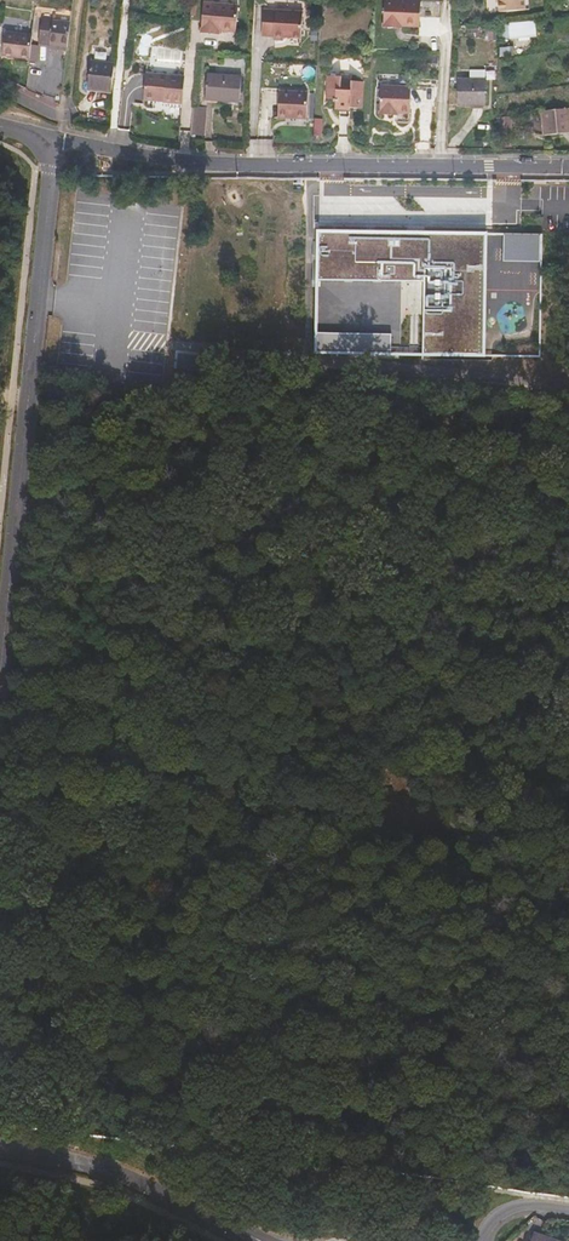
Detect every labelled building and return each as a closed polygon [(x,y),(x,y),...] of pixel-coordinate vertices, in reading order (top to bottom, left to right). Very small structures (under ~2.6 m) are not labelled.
[(524,11),(524,0),(499,0),(500,12),(524,11)] [(236,31),(239,4),(204,1),(201,32),(219,33),(220,30),(236,31)] [(421,29),(422,3),(386,2),(384,30),(397,31),(397,28),(403,28),(421,29)] [(300,39),(303,12),(263,9),(261,36),(273,37),(273,40),(283,40),(283,37),(300,39)] [(42,16),(39,42),(50,44),(52,21),(53,18),(42,16)] [(67,51),(71,23),(52,21),(50,44),(49,49),(67,51)] [(501,25),(503,38),(536,35),(534,21),(501,25)] [(3,31),(0,54),(30,57),(32,44),(33,34),(3,31)] [(38,45),(32,44),(30,57),(30,60),(37,61),(38,45)] [(92,62),(89,87),(112,90),(115,65),(92,62)] [(27,91),(59,95),(62,68),(30,65),(27,91)] [(470,79),(458,79),(458,105),(485,105),(485,80),(485,70),(470,70),(470,79)] [(185,77),(147,74),(145,96),(164,97),(164,101),(183,103),(185,77)] [(238,100),(240,77),(209,74),(207,98),(238,100)] [(336,100),(336,110),(341,110),(351,111),(351,108),(362,109),(363,83),(352,82),(352,80),(342,80),(342,78),(330,77),(328,99),(336,100)] [(398,114),(411,115),(412,88),(381,87),(380,116),(392,116),(393,114),(398,114)] [(309,93),(280,91),(278,118),(306,120),(309,93)] [(145,96),(144,104),(183,108),(183,103),(164,101),(164,97),(145,96)] [(205,133),(207,105),(194,104),(191,131),(205,133)] [(568,133),(568,108),(542,112),(545,136),(568,133)] [(511,117),(498,118),(498,132),(512,132),(511,117)] [(398,217),(398,196),(361,196),(360,217),(398,217)] [(479,350),(481,232),(320,229),(319,276),(421,277),(420,349),(479,350)] [(498,257),(535,258),(535,252),(525,252),(526,234),(499,233),(498,257)] [(525,252),(535,252),(536,234),(526,234),(525,252)] [(320,347),(391,348),(391,330),(320,329),(320,347)] [(545,1238),(545,1236),(532,1232),(530,1240),(553,1240),(545,1238)]
